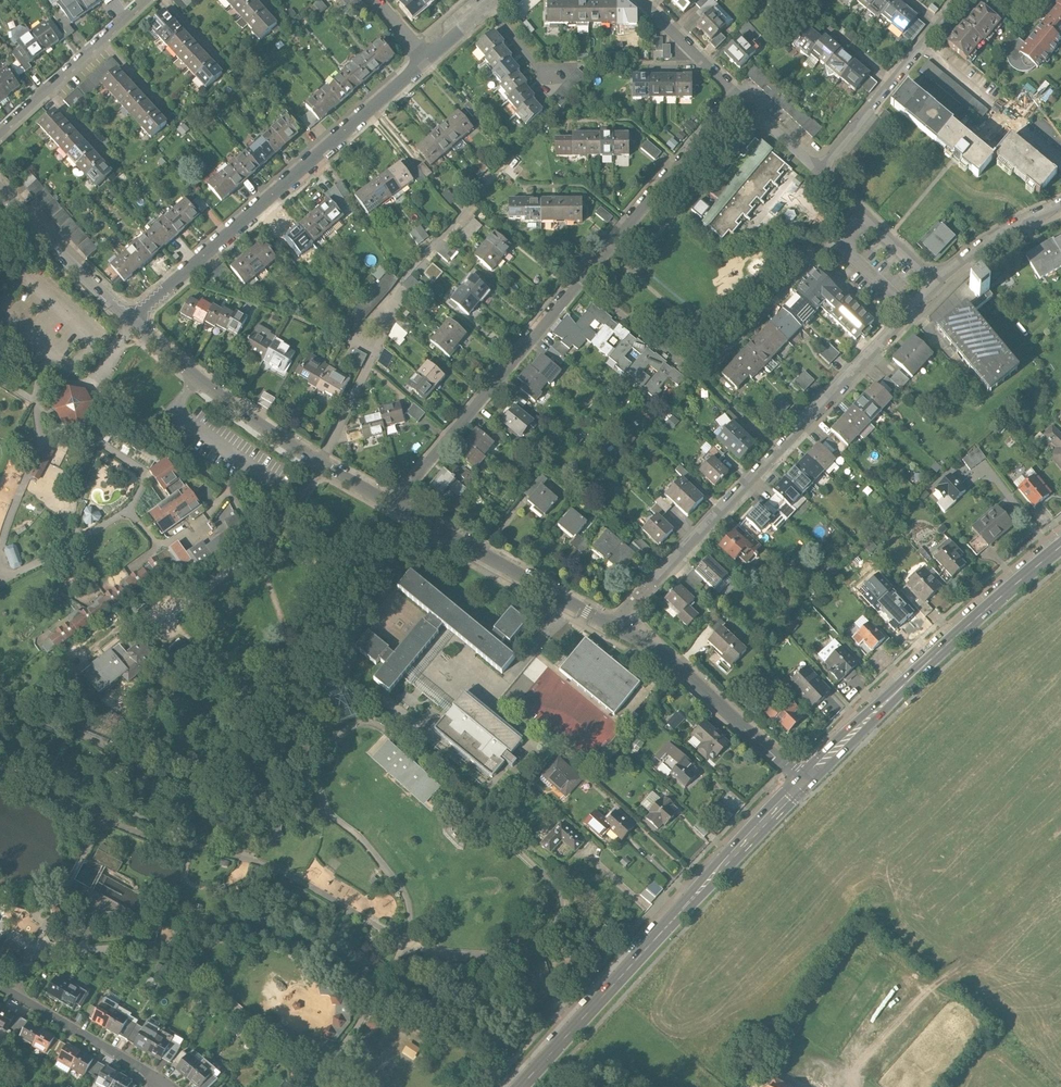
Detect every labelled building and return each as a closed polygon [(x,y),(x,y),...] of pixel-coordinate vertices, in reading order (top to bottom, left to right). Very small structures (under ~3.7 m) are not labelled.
[(93,10),(86,0),(67,0),(65,1),(68,5),(79,20),(93,10)] [(93,10),(105,0),(86,0),(93,10)] [(197,0),(177,0),(174,3),(183,13),(197,0)] [(240,15),(256,0),(237,0),(231,5),(240,15)] [(249,25),(265,10),(256,0),(240,15),(249,25)] [(361,0),(334,0),(344,12),(349,7),(357,16),(367,7),(361,0)] [(434,0),(404,0),(400,4),(413,19),(432,3),(432,2),(434,0)] [(517,5),(526,15),(542,0),(523,0),(517,5)] [(548,22),(562,22),(562,0),(548,0),(548,22)] [(562,22),(576,22),(576,0),(562,0),(562,22)] [(576,22),(590,22),(590,0),(576,0),(576,22)] [(590,22),(604,22),(604,0),(590,0),(590,22)] [(618,0),(604,0),(604,22),(617,22),(618,0)] [(690,10),(701,0),(681,0),(690,10)] [(702,10),(707,15),(723,0),(712,0),(706,5),(702,10)] [(887,13),(898,0),(879,0),(875,4),(887,13)] [(898,22),(912,6),(905,0),(898,0),(887,13),(898,22)] [(987,0),(970,19),(988,35),(989,36),(1006,17),(987,0)] [(76,22),(79,20),(68,5),(59,11),(75,32),(80,28),(76,22)] [(923,15),(912,6),(898,22),(909,32),(923,15)] [(703,23),(717,37),(725,30),(732,23),(718,8),(703,23)] [(1055,9),(1047,19),(1060,30),(1060,14),(1055,9)] [(279,24),(265,10),(249,25),(262,39),(279,24)] [(150,26),(159,36),(176,22),(166,11),(150,26)] [(57,15),(51,19),(65,37),(71,33),(57,15)] [(931,22),(923,15),(909,32),(917,39),(931,22)] [(51,19),(38,29),(51,47),(65,37),(51,19)] [(970,19),(953,38),(971,54),(988,35),(970,19)] [(1047,19),(1030,40),(1024,48),(1042,62),(1043,63),(1047,57),(1049,59),(1060,44),(1060,30),(1047,19)] [(185,32),(176,22),(159,36),(169,47),(185,32)] [(814,54),(817,50),(828,37),(814,25),(799,42),(814,54)] [(863,32),(856,26),(853,29),(848,25),(845,29),(857,39),(863,32)] [(38,57),(51,47),(38,29),(24,39),(26,42),(38,57)] [(504,42),(494,30),(475,47),(486,58),(501,45),(504,42)] [(730,35),(725,30),(717,37),(715,39),(721,45),(730,35)] [(656,31),(649,31),(649,46),(656,46),(656,51),(663,51),(663,59),(671,59),(670,45),(663,46),(663,38),(656,38),(656,31)] [(195,43),(185,32),(169,47),(178,57),(195,43)] [(1040,64),(1042,62),(1024,48),(1030,40),(1022,33),(1016,40),(1014,43),(1013,45),(1013,48),(1012,50),(1013,53),(1013,56),(1014,58),(1015,61),(1017,63),(1019,64),(1021,66),(1024,67),(1027,68),(1030,68),(1033,67),(1036,66),(1040,64)] [(748,34),(731,50),(746,65),(762,49),(748,34)] [(817,50),(832,63),(846,46),(831,34),(828,37),(817,50)] [(381,41),(369,52),(383,67),(395,57),(381,41)] [(35,59),(38,57),(26,42),(17,48),(24,57),(18,61),(26,72),(38,64),(35,59)] [(204,53),(195,43),(178,57),(188,68),(204,53)] [(512,56),(501,45),(486,58),(484,60),(494,71),(509,58),(512,56)] [(832,63),(847,76),(861,59),(846,46),(832,63)] [(374,76),(383,67),(369,52),(360,60),(374,76)] [(214,64),(204,53),(188,68),(197,79),(214,64)] [(63,101),(72,110),(101,84),(118,69),(121,67),(112,57),(63,101)] [(519,69),(509,58),(494,71),(492,73),(502,84),(517,72),(519,69)] [(995,107),(934,58),(925,68),(986,117),(995,107)] [(876,72),(861,59),(847,76),(862,88),(867,83),(875,73),(876,72)] [(360,60),(344,74),(358,90),(374,76),(360,60)] [(760,62),(752,71),(820,135),(828,126),(760,62)] [(1,72),(15,91),(26,82),(12,63),(1,72)] [(223,74),(214,64),(197,79),(207,89),(223,74)] [(101,84),(111,95),(128,80),(118,69),(101,84)] [(1,72),(0,72),(0,94),(3,99),(15,91),(1,72)] [(527,83),(517,72),(502,84),(500,87),(510,99),(525,85),(527,83)] [(883,81),(875,73),(867,83),(875,90),(883,81)] [(344,74),(327,88),(341,104),(358,90),(344,74)] [(663,98),(662,74),(648,75),(648,98),(663,98)] [(677,98),(677,74),(662,74),(663,98),(677,98)] [(677,74),(677,98),(691,98),(691,74),(677,74)] [(648,98),(648,75),(634,75),(634,98),(648,98)] [(138,91),(128,80),(111,95),(121,106),(138,91)] [(896,101),(941,137),(957,117),(913,81),(896,101)] [(535,97),(525,85),(510,99),(507,101),(517,113),(532,99),(535,97)] [(327,88),(317,98),(330,113),(341,104),(327,88)] [(148,102),(138,91),(121,106),(131,118),(148,102)] [(320,123),(330,113),(317,98),(306,107),(311,112),(320,123)] [(543,111),(532,99),(517,113),(515,114),(525,126),(543,111)] [(158,114),(148,102),(131,118),(141,129),(158,114)] [(473,117),(477,113),(469,103),(464,107),(473,117)] [(39,126),(48,136),(64,121),(55,111),(39,126)] [(1044,111),(1036,120),(1060,141),(1060,125),(1044,111)] [(288,117),(302,132),(307,127),(301,121),(294,112),(288,117)] [(311,112),(301,121),(307,127),(310,131),(320,123),(311,112)] [(458,112),(447,121),(462,138),(473,129),(458,112)] [(168,125),(158,114),(141,129),(151,140),(168,125)] [(288,116),(270,132),(284,147),(302,132),(288,117),(288,116)] [(1000,153),(957,117),(941,137),(985,173),(1001,153),(1000,153)] [(48,136),(58,146),(74,132),(64,121),(48,136)] [(452,147),(462,138),(447,121),(437,131),(452,147)] [(189,131),(184,125),(177,131),(183,137),(189,131)] [(437,131),(426,140),(441,156),(452,147),(437,131)] [(58,146),(67,157),(83,142),(74,132),(58,146)] [(270,132),(260,140),(274,156),(284,147),(270,132)] [(557,155),(589,156),(588,132),(575,132),(575,138),(556,138),(557,155)] [(602,132),(588,132),(589,156),(602,156),(602,132)] [(616,132),(602,132),(602,156),(616,156),(616,132)] [(630,132),(616,132),(616,156),(630,155),(630,132)] [(1000,153),(1001,153),(1046,190),(1060,172),(1060,168),(1017,132),(1000,153)] [(260,140),(244,155),(258,170),(274,156),(260,140)] [(431,166),(441,156),(426,140),(416,149),(431,166)] [(760,144),(756,140),(747,150),(750,153),(747,156),(744,159),(742,157),(711,194),(719,201),(700,224),(709,232),(710,230),(723,240),(730,232),(733,234),(739,227),(735,225),(744,215),(747,218),(753,211),(750,208),(758,199),(761,202),(767,194),(764,191),(771,182),(775,185),(782,177),(779,175),(786,166),(771,154),(773,151),(762,142),(760,144)] [(661,153),(647,141),(641,149),(655,160),(661,153)] [(673,141),(668,147),(673,151),(678,146),(673,141)] [(67,157),(77,167),(93,153),(83,142),(67,157)] [(77,167),(86,178),(102,163),(93,153),(77,167)] [(244,155),(230,167),(243,183),(258,170),(244,155)] [(474,164),(483,174),(489,169),(479,158),(474,164)] [(112,173),(102,163),(86,178),(96,188),(112,173)] [(399,163),(388,172),(401,189),(412,181),(399,163)] [(407,169),(419,184),(426,178),(418,168),(414,163),(407,169)] [(423,163),(418,168),(426,178),(432,173),(423,163)] [(230,167),(218,177),(232,193),(243,183),(230,167)] [(390,198),(401,189),(388,172),(377,180),(390,198)] [(98,249),(31,174),(21,183),(26,189),(25,190),(87,259),(98,249)] [(221,202),(232,193),(218,177),(208,186),(221,202)] [(377,180),(366,188),(379,206),(390,198),(377,180)] [(342,182),(336,186),(343,198),(350,194),(342,182)] [(326,194),(330,199),(345,216),(352,211),(343,198),(336,186),(326,194)] [(368,214),(379,206),(366,188),(355,197),(368,214)] [(457,200),(447,189),(440,196),(450,207),(457,200)] [(330,199),(317,210),(332,227),(345,216),(330,199)] [(186,200),(175,209),(189,225),(200,216),(186,200)] [(526,223),(540,223),(540,200),(510,201),(510,219),(526,219),(526,223)] [(540,223),(554,223),(554,200),(540,200),(540,223)] [(554,223),(568,223),(568,200),(554,200),(554,223)] [(582,200),(568,200),(568,223),(582,223),(582,200)] [(696,209),(704,216),(712,207),(704,200),(696,209)] [(601,208),(595,214),(607,225),(613,218),(601,208)] [(178,235),(189,225),(175,209),(165,219),(178,235)] [(322,236),(332,227),(317,210),(307,219),(322,236)] [(164,218),(147,232),(162,249),(178,235),(165,219),(164,218)] [(483,226),(474,218),(456,237),(465,245),(483,226)] [(307,219),(297,227),(312,245),(322,236),(307,219)] [(944,219),(923,240),(941,258),(962,237),(944,219)] [(429,237),(421,226),(409,234),(417,245),(429,237)] [(302,253),(312,245),(297,227),(287,236),(302,253)] [(146,263),(162,249),(147,232),(131,247),(132,248),(146,263)] [(495,233),(485,244),(502,259),(512,247),(495,233)] [(1060,268),(1060,242),(1060,240),(1059,238),(1032,254),(1046,277),(1060,268)] [(262,242),(252,250),(266,268),(277,259),(262,242)] [(462,256),(447,243),(438,253),(448,262),(450,259),(456,264),(462,256)] [(492,271),(502,259),(485,244),(481,249),(475,256),(492,271)] [(132,248),(122,257),(135,273),(146,263),(132,248)] [(252,250),(241,259),(256,276),(266,268),(252,250)] [(124,282),(135,273),(122,257),(111,266),(124,282)] [(246,285),(256,276),(241,259),(231,267),(246,285)] [(232,273),(223,264),(209,276),(217,286),(232,273)] [(802,290),(803,291),(821,308),(824,305),(847,328),(863,310),(822,269),(802,290)] [(1023,365),(980,310),(1000,294),(980,269),(937,315),(942,322),(941,323),(993,389),(1023,365)] [(337,330),(346,338),(399,280),(390,272),(337,330)] [(426,290),(411,275),(401,285),(417,299),(426,290)] [(472,278),(462,290),(478,304),(489,293),(472,278)] [(468,316),(478,304),(462,290),(451,301),(468,316)] [(803,291),(790,304),(808,321),(821,308),(803,291)] [(192,320),(193,318),(201,304),(190,298),(181,314),(192,320)] [(203,324),(204,322),(212,307),(202,301),(201,304),(193,318),(203,324)] [(574,313),(559,331),(568,336),(566,338),(575,346),(578,342),(584,346),(592,336),(597,340),(603,332),(594,325),(602,316),(611,323),(617,315),(607,307),(606,308),(598,302),(582,322),(574,313)] [(795,335),(808,321),(790,304),(777,318),(795,335)] [(214,327),(216,325),(224,311),(214,305),(212,307),(204,322),(214,327)] [(226,331),(227,329),(235,314),(225,308),(224,311),(216,325),(226,331)] [(877,323),(863,310),(847,328),(860,340),(877,323)] [(237,312),(235,314),(227,329),(238,335),(247,318),(237,312)] [(636,330),(617,315),(611,323),(603,332),(597,340),(615,355),(621,347),(612,340),(620,331),(629,338),(635,331),(636,330)] [(396,323),(389,336),(400,346),(404,341),(402,339),(413,327),(401,317),(396,323)] [(782,348),(795,335),(777,318),(764,331),(782,348)] [(449,320),(440,331),(457,346),(466,335),(449,320)] [(452,351),(457,346),(440,331),(430,342),(450,358),(454,353),(452,351)] [(642,338),(635,331),(629,338),(621,347),(615,355),(625,363),(635,351),(644,358),(653,346),(654,345),(643,336),(642,338)] [(769,361),(782,348),(764,331),(752,345),(769,361)] [(254,333),(244,350),(263,360),(267,354),(273,343),(254,333)] [(938,352),(918,334),(898,356),(918,374),(938,352)] [(276,337),(273,343),(267,354),(286,364),(295,348),(276,337)] [(564,337),(558,344),(572,356),(579,349),(575,346),(566,338),(564,337)] [(835,341),(825,351),(835,361),(845,351),(835,341)] [(557,343),(549,353),(564,366),(572,356),(558,344),(557,343)] [(756,375),(769,361),(752,345),(739,358),(754,373),(756,375)] [(661,352),(653,346),(644,358),(633,371),(642,379),(656,363),(664,370),(671,361),(672,360),(662,351),(661,352)] [(389,367),(397,354),(386,348),(378,361),(389,367)] [(363,353),(355,349),(349,361),(356,365),(363,353)] [(564,366),(549,353),(537,366),(554,380),(556,382),(567,369),(564,366)] [(309,385),(316,389),(328,367),(325,365),(326,363),(311,354),(299,376),(310,383),(309,385)] [(741,386),(754,373),(739,358),(726,371),(741,386)] [(428,361),(418,374),(436,389),(446,376),(428,361)] [(679,367),(671,361),(664,370),(650,387),(662,397),(669,389),(666,386),(676,375),(685,382),(691,375),(681,366),(679,367)] [(545,390),(554,380),(537,366),(535,364),(525,376),(532,381),(527,387),(529,387),(541,398),(547,391),(545,390)] [(323,393),(324,390),(338,398),(349,379),(328,367),(316,389),(323,393)] [(820,377),(810,368),(799,379),(809,389),(820,377)] [(904,368),(896,376),(903,383),(906,386),(915,378),(904,368)] [(893,373),(883,383),(894,393),(903,383),(896,376),(893,373)] [(425,401),(436,389),(418,374),(408,386),(425,401)] [(881,380),(869,391),(887,408),(898,397),(894,393),(883,383),(881,380)] [(82,395),(63,382),(49,403),(61,411),(67,416),(77,422),(82,415),(91,402),(82,395)] [(529,387),(525,392),(538,402),(541,398),(529,387)] [(272,409),(278,396),(261,388),(258,394),(262,395),(259,403),(272,409)] [(869,391),(858,403),(876,420),(887,408),(869,391)] [(795,403),(786,394),(776,405),(785,414),(795,403)] [(525,435),(539,417),(518,401),(505,418),(525,435)] [(379,409),(380,414),(384,428),(404,422),(400,403),(379,409)] [(858,403),(847,414),(864,431),(876,420),(858,403)] [(425,415),(413,405),(406,414),(418,424),(425,415)] [(685,419),(678,413),(672,419),(679,425),(685,419)] [(380,414),(360,420),(362,428),(365,440),(385,434),(384,428),(380,414)] [(853,443),(864,431),(847,414),(836,426),(840,430),(853,443)] [(112,434),(82,415),(77,422),(107,441),(112,434)] [(761,440),(739,419),(722,436),(724,438),(734,448),(744,458),(761,440)] [(499,440),(480,425),(469,438),(471,439),(488,453),(499,440)] [(1051,427),(1043,436),(1057,449),(1049,457),(1060,472),(1060,436),(1051,427)] [(365,440),(362,428),(344,432),(347,444),(365,440)] [(840,430),(827,443),(841,457),(854,443),(853,443),(840,430)] [(154,460),(112,434),(107,441),(149,468),(154,460)] [(723,459),(734,448),(724,438),(713,450),(718,455),(723,459)] [(490,455),(488,453),(471,439),(461,452),(479,468),(490,455)] [(824,440),(813,452),(830,468),(841,457),(827,443),(824,440)] [(54,445),(38,472),(45,476),(60,448),(54,445)] [(992,456),(984,445),(968,457),(976,468),(992,456)] [(819,480),(830,468),(813,452),(802,463),(819,480)] [(723,459),(718,455),(705,469),(720,484),(734,470),(723,459)] [(681,467),(692,477),(697,473),(686,462),(681,467)] [(194,521),(207,511),(199,502),(194,495),(207,485),(195,478),(186,484),(171,463),(154,476),(173,503),(153,517),(165,534),(191,518),(194,521)] [(802,463),(790,475),(808,491),(819,480),(802,463)] [(471,485),(447,465),(433,483),(445,493),(452,484),(464,494),(471,485)] [(547,484),(553,476),(548,472),(531,492),(536,497),(547,484)] [(971,488),(957,472),(941,486),(950,496),(944,501),(950,508),(960,500),(959,499),(971,488)] [(796,503),(808,491),(790,475),(779,487),(783,490),(796,503)] [(1044,487),(1035,475),(1017,489),(1033,508),(1048,496),(1042,489),(1044,487)] [(679,500),(693,513),(709,497),(688,477),(672,493),(674,495),(679,500)] [(564,498),(547,484),(536,497),(533,500),(550,514),(564,498)] [(155,489),(143,511),(149,518),(167,503),(155,489)] [(768,504),(780,515),(775,520),(782,527),(801,508),(796,503),(783,490),(768,504)] [(656,507),(663,513),(666,516),(677,505),(676,503),(679,500),(674,495),(670,498),(666,494),(661,499),(663,500),(656,507)] [(768,504),(764,501),(750,516),(765,530),(775,520),(780,515),(768,504)] [(1019,523),(1002,503),(977,524),(984,531),(994,544),(1019,523)] [(110,519),(90,504),(84,513),(89,523),(93,526),(102,524),(110,519)] [(592,520),(576,507),(563,523),(579,536),(583,531),(592,520)] [(664,544),(679,529),(666,516),(663,513),(648,528),(664,544)] [(175,563),(179,560),(189,575),(216,556),(238,535),(231,527),(209,545),(205,540),(187,552),(177,537),(146,558),(154,569),(171,557),(175,563)] [(596,545),(611,558),(626,541),(611,528),(596,545)] [(746,536),(738,528),(723,544),(738,558),(749,546),(754,550),(763,540),(752,530),(746,536)] [(596,541),(583,531),(579,536),(575,541),(588,551),(596,541)] [(983,553),(994,544),(984,531),(973,541),(983,553)] [(646,535),(640,541),(646,546),(650,551),(656,545),(646,535)] [(958,575),(971,562),(966,556),(970,552),(958,539),(940,556),(958,575)] [(633,546),(626,541),(611,558),(632,576),(637,571),(631,566),(641,554),(640,553),(646,546),(640,541),(639,540),(633,546)] [(18,545),(15,543),(7,546),(6,549),(12,567),(16,570),(23,566),(25,562),(18,545)] [(932,549),(927,544),(923,548),(928,553),(932,549)] [(709,577),(718,586),(731,572),(713,555),(701,568),(700,568),(709,577)] [(947,584),(931,565),(907,586),(924,605),(931,598),(947,584)] [(699,566),(683,582),(698,597),(699,598),(707,590),(702,584),(709,577),(700,568),(701,568),(699,566)] [(533,617),(524,610),(519,606),(503,626),(507,630),(502,636),(420,569),(405,587),(435,611),(403,650),(376,628),(367,639),(364,643),(384,660),(387,656),(394,661),(382,676),(397,689),(451,624),(509,672),(524,654),(511,644),(516,637),(520,640),(536,620),(533,617)] [(698,597),(683,582),(670,596),(686,611),(683,615),(693,624),(704,612),(693,602),(698,597)] [(37,646),(42,653),(46,650),(51,656),(67,643),(110,601),(105,593),(81,607),(46,631),(44,635),(39,638),(37,646)] [(901,626),(918,611),(903,594),(886,609),(901,626)] [(939,607),(931,598),(924,605),(931,613),(939,607)] [(727,624),(730,621),(723,614),(714,623),(721,630),(727,624)] [(890,636),(875,619),(858,635),(867,645),(872,641),(877,647),(890,636)] [(752,648),(727,624),(721,630),(713,639),(728,654),(726,656),(735,665),(752,648)] [(857,635),(863,630),(858,624),(852,629),(857,635)] [(151,635),(133,651),(125,641),(117,648),(135,669),(129,674),(134,681),(167,653),(151,635)] [(593,636),(567,667),(623,713),(649,682),(593,636)] [(862,662),(847,645),(831,659),(837,666),(833,669),(834,670),(832,673),(840,682),(850,673),(854,678),(863,670),(859,665),(862,662)] [(117,648),(97,665),(99,666),(114,684),(115,686),(129,674),(135,669),(117,648)] [(814,663),(793,681),(815,706),(830,694),(829,693),(835,687),(814,663)] [(99,666),(90,674),(106,692),(114,684),(99,666)] [(354,687),(350,684),(327,694),(327,707),(335,721),(345,723),(364,715),(363,703),(354,687)] [(530,738),(471,690),(460,703),(462,705),(455,714),(453,712),(441,727),(499,774),(512,759),(508,756),(509,755),(520,764),(525,758),(514,749),(515,748),(519,751),(530,738)] [(794,698),(779,714),(794,729),(805,717),(799,711),(803,707),(794,698)] [(680,723),(675,718),(668,725),(673,730),(680,723)] [(727,744),(705,723),(694,735),(703,744),(697,751),(706,759),(709,756),(713,759),(727,744)] [(135,733),(123,741),(127,750),(140,745),(135,733)] [(441,788),(383,734),(366,752),(432,813),(439,806),(431,798),(441,788)] [(693,765),(669,743),(655,758),(672,773),(670,775),(685,789),(695,778),(688,771),(693,765)] [(584,780),(558,756),(540,775),(566,799),(584,780)] [(160,786),(157,792),(162,795),(165,789),(160,786)] [(673,806),(666,799),(662,803),(660,801),(649,813),(651,815),(646,820),(658,831),(663,826),(665,828),(676,816),(670,810),(673,806)] [(732,816),(719,803),(713,810),(726,822),(732,816)] [(105,804),(101,809),(108,815),(112,810),(105,804)] [(634,829),(616,813),(607,823),(596,813),(585,825),(602,841),(610,832),(622,843),(634,829)] [(274,820),(268,821),(273,838),(283,835),(280,828),(282,819),(274,820)] [(704,838),(709,832),(698,822),(693,827),(704,838)] [(583,844),(561,824),(541,846),(546,851),(550,847),(554,851),(562,842),(575,854),(583,844)] [(621,931),(612,923),(599,938),(608,946),(621,931)] [(15,957),(22,945),(9,938),(2,951),(15,957)] [(46,993),(59,1000),(67,987),(54,979),(46,993)] [(331,979),(318,988),(320,996),(328,997),(335,1004),(335,1015),(332,1024),(328,1029),(323,1029),(323,1037),(334,1042),(351,1024),(352,1000),(343,987),(331,979)] [(59,1000),(72,1008),(80,994),(67,987),(59,1000)] [(300,1004),(295,1002),(292,1007),(295,1011),(300,1009),(300,1004)] [(91,1020),(104,1027),(113,1012),(100,1004),(91,1020)] [(0,1007),(0,1027),(5,1030),(14,1014),(1,1006),(0,1007)] [(104,1027),(118,1035),(119,1033),(127,1020),(113,1012),(104,1027)] [(372,1015),(368,1025),(376,1033),(386,1031),(389,1022),(382,1013),(372,1015)] [(30,1045),(40,1028),(27,1020),(17,1037),(30,1045)] [(135,1024),(127,1020),(119,1033),(127,1038),(135,1024)] [(143,1029),(135,1024),(127,1038),(135,1042),(143,1029)] [(134,1043),(147,1050),(157,1034),(144,1027),(143,1029),(135,1042),(134,1043)] [(40,1028),(30,1045),(43,1053),(46,1048),(53,1036),(40,1028)] [(147,1050),(160,1058),(161,1057),(169,1042),(157,1034),(147,1050)] [(66,1044),(53,1036),(46,1048),(59,1055),(66,1044)] [(170,1040),(169,1042),(161,1057),(169,1062),(179,1045),(170,1040)] [(419,1047),(409,1040),(402,1049),(412,1056),(419,1047)] [(57,1060),(69,1067),(79,1051),(66,1044),(59,1055),(57,1060)] [(79,1051),(69,1067),(82,1075),(92,1059),(79,1051)] [(175,1068),(187,1078),(199,1063),(187,1053),(175,1068)] [(198,1086),(199,1086),(200,1086),(211,1073),(199,1063),(187,1078),(198,1086)] [(106,1086),(109,1086),(118,1072),(104,1064),(94,1080),(106,1086)] [(109,1086),(135,1086),(136,1086),(129,1082),(131,1080),(118,1072),(109,1086)] [(211,1073),(200,1086),(210,1086),(218,1079),(211,1073)] [(779,1078),(774,1086),(798,1086),(779,1078)]
